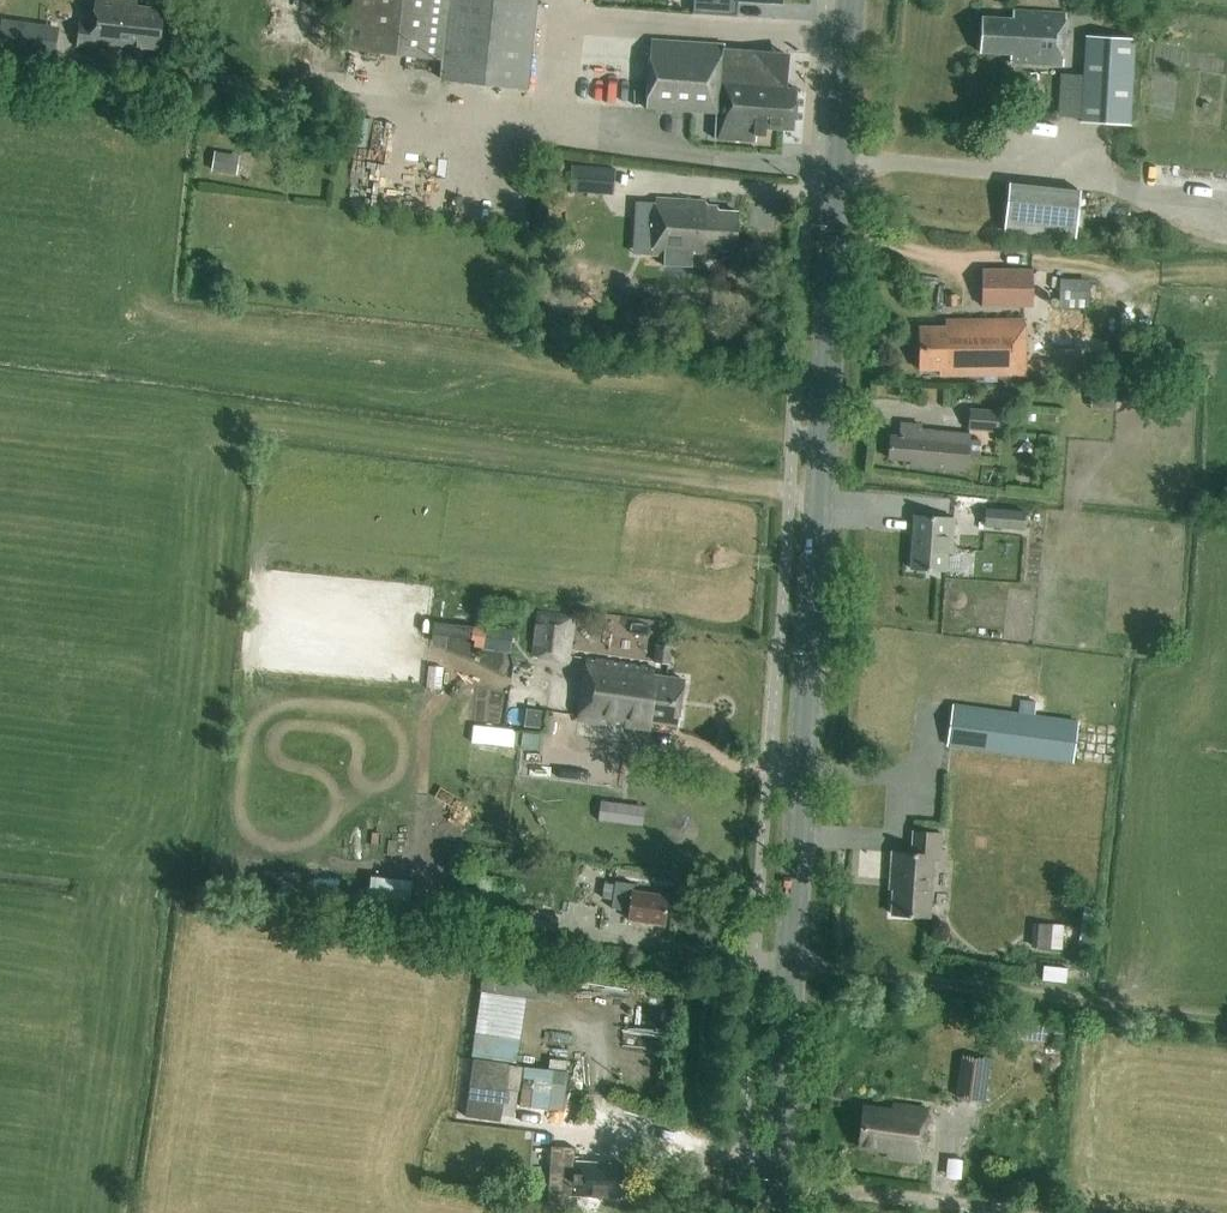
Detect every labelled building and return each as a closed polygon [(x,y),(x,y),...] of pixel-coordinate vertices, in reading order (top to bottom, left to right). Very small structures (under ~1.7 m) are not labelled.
[(162,11),(135,8),(136,0),(96,0),(93,28),(80,26),(78,45),(128,51),(127,60),(144,62),(145,46),(157,47),(162,11)] [(539,0),(354,0),(349,49),(444,60),(442,79),(529,89),(539,0)] [(693,12),(737,15),(738,0),(694,0),(693,12)] [(1061,66),(1064,15),(1017,11),(1017,19),(983,17),(981,53),(1011,55),(1011,62),(1061,66)] [(59,26),(2,19),(0,31),(0,47),(56,55),(59,26)] [(1080,121),(1130,124),(1135,38),(1085,35),(1080,121)] [(788,53),(724,49),(725,44),(651,39),(647,107),(717,112),(715,136),(755,139),(755,134),(765,134),(766,127),(794,129),(797,88),(786,87),(788,53)] [(237,174),(240,155),(215,151),(212,169),(237,174)] [(613,194),(615,168),(572,165),(570,191),(613,194)] [(1003,229),(1075,232),(1077,183),(1005,180),(1003,229)] [(735,249),(737,211),(706,209),(706,200),(656,197),(652,253),(692,255),(693,252),(716,253),(716,248),(735,249)] [(1033,306),(1033,269),(982,268),(982,306),(1033,306)] [(1088,307),(1088,291),(1059,290),(1058,306),(1088,307)] [(940,375),(1023,375),(1023,320),(947,320),(947,327),(919,327),(920,369),(940,369),(940,375)] [(1117,386),(1091,385),(1090,408),(1116,409),(1117,386)] [(1000,410),(970,408),(968,429),(998,432),(1000,410)] [(970,433),(920,429),(920,426),(900,424),(899,437),(892,436),(890,459),(910,461),(910,465),(967,470),(970,433)] [(1038,512),(986,507),(984,526),(1036,530),(1038,512)] [(951,553),(954,518),(914,515),(911,569),(945,571),(947,553),(951,553)] [(531,656),(569,661),(575,615),(537,610),(531,656)] [(474,638),(476,624),(436,619),(434,633),(474,638)] [(476,624),(474,638),(477,638),(476,647),(511,652),(514,629),(476,624)] [(670,663),(672,646),(658,644),(656,662),(670,663)] [(585,658),(577,720),(649,730),(651,721),(677,724),(683,678),(652,674),(653,667),(585,658)] [(1078,721),(951,705),(946,746),(1072,762),(1078,721)] [(940,860),(941,833),(913,832),(912,854),(892,853),(890,880),(894,881),(892,915),(929,917),(932,859),(940,860)] [(664,923),(668,895),(632,890),(633,882),(615,880),(611,907),(628,909),(627,918),(664,923)] [(1037,921),(1036,945),(1064,945),(1065,921),(1037,921)] [(486,954),(481,988),(482,988),(526,994),(545,997),(550,963),(486,954)] [(482,988),(472,1056),(516,1063),(526,994),(482,988)] [(956,1096),(983,1100),(989,1060),(962,1056),(956,1096)] [(507,1064),(508,1062),(473,1057),(466,1115),(500,1120),(500,1117),(514,1118),(518,1092),(519,1092),(522,1066),(507,1064)] [(564,1110),(568,1071),(524,1066),(519,1105),(564,1110)] [(920,1160),(926,1114),(862,1106),(857,1147),(888,1151),(887,1156),(920,1160)] [(550,1146),(547,1204),(572,1205),(573,1194),(622,1197),(624,1165),(575,1162),(576,1147),(550,1146)]
